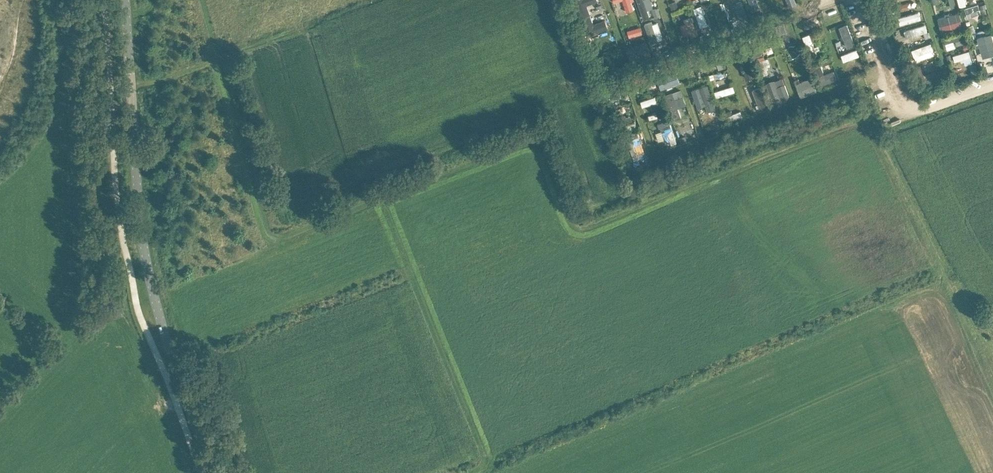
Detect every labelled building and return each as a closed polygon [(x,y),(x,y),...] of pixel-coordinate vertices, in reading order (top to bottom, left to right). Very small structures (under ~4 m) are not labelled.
[(802,20),(806,32),(823,26),(819,14),(802,20)]
